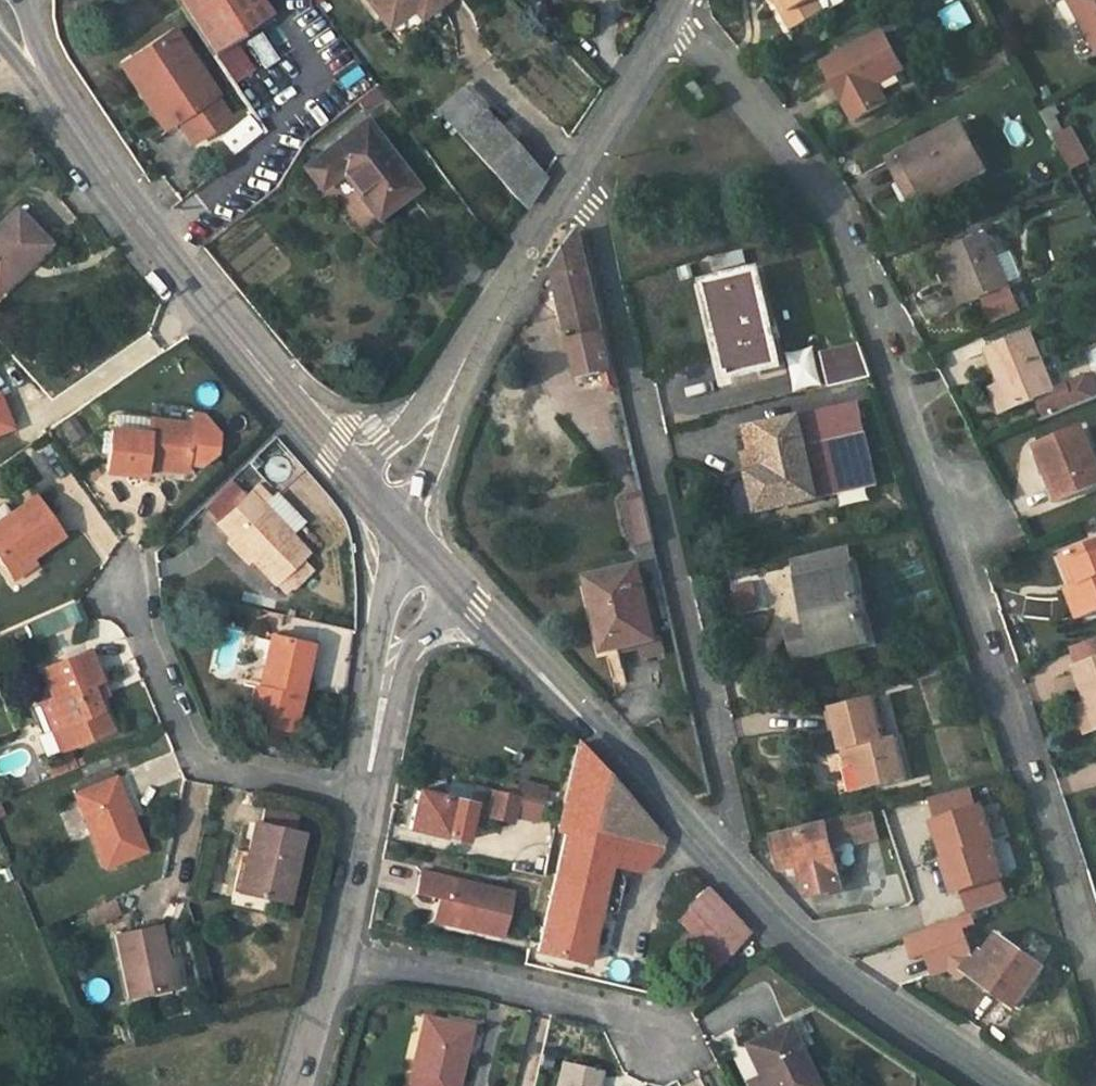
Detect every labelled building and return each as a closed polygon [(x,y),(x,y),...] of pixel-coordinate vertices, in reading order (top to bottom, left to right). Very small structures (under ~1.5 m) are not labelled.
[(214,53),(270,16),(260,0),(178,0),(214,53)] [(440,0),(367,0),(387,26),(414,6),(421,15),(440,0)] [(421,15),(425,21),(452,0),(440,0),(421,15)] [(794,32),(827,14),(819,0),(777,0),(794,32)] [(1095,44),(1095,0),(1072,0),(1095,44)] [(940,11),(951,32),(970,22),(960,1),(940,11)] [(215,93),(173,30),(133,58),(175,121),(177,119),(192,142),(228,117),(213,95),(215,93)] [(885,33),(826,65),(856,121),(889,104),(880,85),(906,72),(885,33)] [(133,58),(121,65),(164,128),(175,121),(133,58)] [(699,102),(707,96),(697,83),(688,89),(699,102)] [(439,112),(487,165),(511,143),(463,90),(439,112)] [(1049,133),(1063,126),(1053,106),(1039,113),(1049,133)] [(229,157),(260,133),(244,112),(213,135),(229,157)] [(366,121),(304,167),(320,188),(340,172),(376,219),(416,188),(366,121)] [(963,123),(907,153),(919,176),(909,181),(897,187),(910,211),(988,171),(963,123)] [(1055,141),(1071,169),(1084,162),(1068,134),(1055,141)] [(542,177),(511,143),(487,165),(524,206),(542,177)] [(897,158),(909,181),(919,176),(907,153),(897,158)] [(16,264),(21,270),(49,244),(16,209),(0,225),(0,279),(16,264)] [(554,272),(571,342),(605,335),(580,232),(554,272)] [(946,251),(959,281),(969,305),(986,298),(1014,287),(989,233),(946,251)] [(949,286),(959,281),(946,251),(935,255),(949,286)] [(0,279),(0,290),(21,270),(16,264),(0,279)] [(760,271),(705,284),(728,380),(783,368),(760,271)] [(1014,287),(986,298),(997,323),(1025,312),(1014,287)] [(989,351),(1004,387),(1013,411),(1040,401),(1057,394),(1056,391),(1032,333),(989,351)] [(624,402),(617,369),(613,370),(605,335),(571,342),(579,378),(604,372),(611,405),(624,402)] [(874,377),(862,345),(824,354),(832,387),(874,377)] [(813,349),(786,352),(790,390),(817,387),(813,349)] [(1040,401),(1047,420),(1095,399),(1095,383),(1095,381),(1088,378),(1056,391),(1057,394),(1040,401)] [(1013,411),(1004,387),(993,391),(1003,416),(1013,411)] [(11,426),(0,399),(0,431),(11,426)] [(759,472),(750,474),(759,513),(837,494),(870,486),(878,484),(858,403),(749,429),(754,450),(759,472)] [(145,477),(146,468),(147,459),(188,464),(201,466),(216,456),(219,434),(207,417),(193,415),(192,423),(149,419),(146,416),(117,413),(112,416),(105,472),(145,477)] [(1061,500),(1095,486),(1095,452),(1086,427),(1039,446),(1050,473),(1061,500)] [(745,453),(750,474),(759,472),(754,450),(745,453)] [(147,459),(146,468),(187,472),(188,464),(147,459)] [(1061,500),(1050,473),(1043,476),(1054,503),(1061,500)] [(276,584),(281,579),(303,558),(308,553),(262,505),(271,496),(259,482),(217,523),(276,584)] [(873,501),(870,486),(837,494),(841,509),(873,501)] [(657,542),(645,492),(622,497),(634,548),(639,547),(657,542)] [(30,557),(63,536),(35,496),(6,516),(0,508),(0,561),(8,572),(30,557)] [(663,571),(657,542),(639,547),(645,575),(663,571)] [(1076,587),(1069,590),(1081,618),(1095,612),(1095,542),(1071,552),(1083,584),(1076,587)] [(868,640),(847,552),(798,563),(819,653),(868,640)] [(1064,555),(1076,587),(1083,584),(1071,552),(1064,555)] [(30,557),(8,572),(13,579),(34,563),(30,557)] [(303,558),(281,579),(291,590),(312,569),(303,558)] [(589,578),(603,642),(617,639),(619,650),(641,644),(656,640),(639,567),(589,578)] [(737,586),(742,609),(757,606),(753,583),(737,586)] [(269,634),(263,664),(273,673),(269,688),(261,686),(254,685),(246,722),(292,732),(311,644),(269,634)] [(606,653),(619,650),(617,639),(603,642),(606,653)] [(661,639),(656,640),(641,644),(644,656),(664,650),(661,639)] [(1095,660),(1095,640),(1072,649),(1079,666),(1095,660)] [(65,727),(53,732),(60,749),(107,730),(93,697),(88,682),(97,678),(87,653),(41,672),(53,701),(65,727)] [(1095,721),(1095,660),(1079,666),(1077,667),(1089,702),(1095,721)] [(273,673),(263,664),(251,668),(248,678),(262,681),(261,686),(269,688),(273,673)] [(103,692),(97,678),(88,682),(93,697),(103,692)] [(859,767),(866,792),(909,782),(898,738),(886,741),(877,699),(833,709),(843,752),(848,751),(852,768),(859,767)] [(65,727),(53,701),(41,706),(51,728),(53,732),(65,727)] [(1089,702),(1078,707),(1088,734),(1095,732),(1095,721),(1089,702)] [(51,728),(41,706),(32,710),(42,732),(51,728)] [(660,855),(665,838),(628,798),(577,744),(556,829),(565,831),(536,952),(587,964),(611,866),(639,873),(660,855)] [(81,759),(74,762),(70,753),(56,759),(60,768),(51,772),(53,777),(84,765),(81,759)] [(115,779),(74,796),(104,868),(145,851),(115,779)] [(538,822),(545,791),(520,784),(516,798),(478,789),(473,805),(418,792),(410,829),(464,841),(469,823),(484,826),(487,816),(511,822),(513,816),(538,822)] [(940,822),(978,810),(971,788),(932,798),(940,822)] [(936,824),(948,858),(945,859),(957,894),(965,891),(1003,879),(1005,878),(994,843),(996,842),(985,807),(978,810),(940,822),(936,824)] [(853,817),(858,840),(860,845),(881,840),(874,812),(853,817)] [(835,846),(858,840),(853,817),(829,823),(829,825),(776,838),(785,872),(802,868),(809,897),(846,888),(835,846)] [(252,823),(244,864),(251,866),(246,895),(285,905),(301,833),(252,823)] [(231,892),(246,895),(251,866),(244,864),(238,863),(231,892)] [(511,891),(420,870),(414,892),(438,897),(448,900),(443,921),(500,935),(511,891)] [(887,878),(887,902),(900,902),(900,878),(887,878)] [(1003,879),(965,891),(972,914),(974,913),(1010,900),(1003,879)] [(745,925),(711,890),(679,920),(689,930),(679,940),(712,975),(752,932),(745,925)] [(448,900),(438,897),(432,919),(443,921),(448,900)] [(92,924),(116,915),(111,902),(87,912),(92,924)] [(964,971),(974,957),(966,927),(977,924),(974,913),(972,914),(906,938),(914,962),(927,957),(935,977),(947,967),(961,977),(964,971)] [(159,926),(114,935),(127,1000),(172,990),(159,926)] [(1017,1007),(1044,967),(999,937),(987,954),(984,951),(977,960),(974,957),(964,971),(1017,1007)] [(425,1019),(410,1085),(457,1085),(470,1030),(425,1019)] [(753,1078),(758,1085),(816,1085),(786,1025),(743,1046),(758,1075),(753,1078)] [(562,1066),(557,1085),(597,1085),(600,1074),(562,1066)] [(753,1078),(741,1085),(742,1085),(758,1085),(753,1078)]
